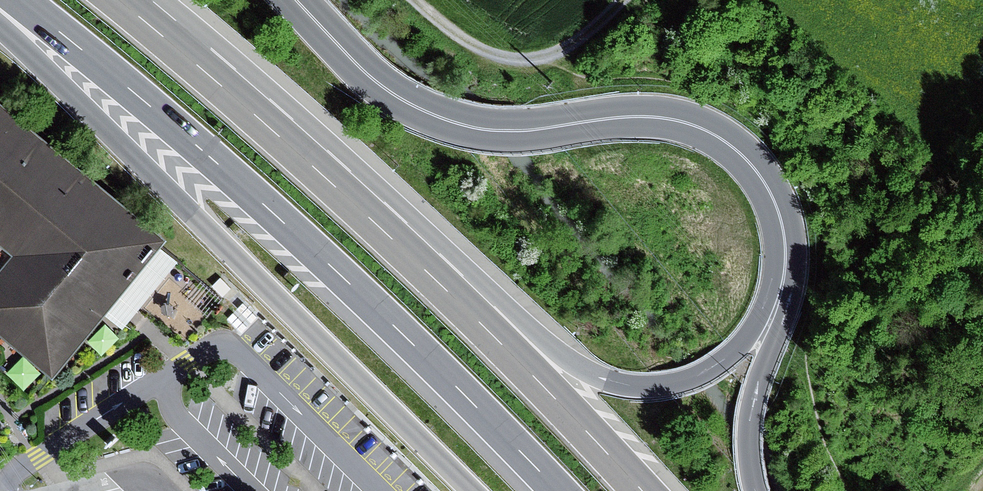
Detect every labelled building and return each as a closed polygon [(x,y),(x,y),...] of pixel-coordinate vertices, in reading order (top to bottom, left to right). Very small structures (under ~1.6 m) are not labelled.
[(19,255),(0,277),(0,326),(61,376),(110,318),(125,330),(136,318),(182,261),(166,249),(175,238),(0,95),(0,241),(1,240),(19,255)]
